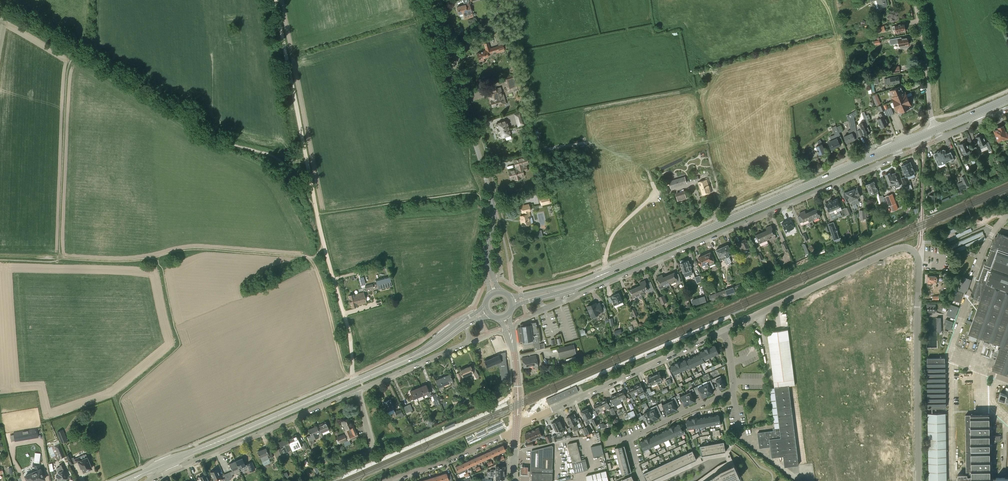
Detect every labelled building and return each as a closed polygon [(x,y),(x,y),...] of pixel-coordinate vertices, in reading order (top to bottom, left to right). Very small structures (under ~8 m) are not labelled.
[(879,8),(888,6),(886,0),(876,0),(879,8)] [(463,13),(464,16),(472,13),(468,2),(464,3),(465,5),(457,7),(458,10),(457,11),(458,13),(459,14),(463,13)] [(892,26),(893,28),(893,31),(896,30),(896,33),(906,31),(904,24),(892,26)] [(899,46),(900,46),(901,49),(905,48),(908,48),(908,45),(909,44),(907,37),(898,39),(898,38),(889,39),(890,44),(899,43),(899,46)] [(503,51),(503,49),(505,49),(504,44),(503,40),(497,42),(498,45),(489,48),(487,42),(482,43),(484,49),(483,50),(484,50),(476,53),(478,60),(483,59),(482,58),(488,56),(487,54),(495,51),(496,53),(503,51)] [(518,90),(513,75),(504,78),(508,91),(513,89),(514,92),(518,90)] [(887,78),(887,79),(884,79),(885,84),(888,83),(888,85),(900,83),(899,76),(887,78)] [(892,97),(904,92),(901,86),(889,91),(892,97)] [(502,96),(500,88),(488,92),(489,96),(491,95),(492,100),(491,101),(492,106),(496,105),(502,103),(500,98),(500,97),(502,96)] [(904,91),(904,92),(892,97),(891,97),(892,99),(891,99),(897,112),(898,113),(911,107),(911,106),(905,92),(905,93),(904,91)] [(888,124),(885,116),(884,116),(883,112),(879,113),(881,117),(877,119),(877,120),(878,122),(880,124),(879,125),(880,126),(881,127),(881,128),(888,124)] [(871,133),(867,125),(869,124),(867,118),(864,119),(865,122),(859,124),(864,135),(871,133)] [(506,121),(497,123),(497,124),(496,124),(496,125),(496,126),(497,127),(498,127),(500,134),(499,134),(498,135),(499,136),(499,137),(501,137),(501,138),(505,136),(505,135),(510,134),(510,135),(506,121)] [(855,123),(850,124),(849,124),(850,130),(848,131),(849,134),(844,137),(846,143),(855,139),(857,138),(858,139),(858,138),(856,132),(855,123)] [(831,150),(840,146),(838,142),(842,140),(836,126),(832,127),(835,134),(831,136),(833,140),(828,142),(831,150)] [(998,127),(998,126),(997,126),(994,127),(993,128),(994,130),(999,142),(1004,140),(1004,141),(1007,140),(1007,135),(1006,131),(1005,131),(1003,126),(998,127)] [(983,134),(982,135),(976,138),(981,149),(984,147),(988,146),(986,143),(987,142),(983,134)] [(817,142),(819,145),(816,146),(818,151),(816,152),(815,153),(816,156),(825,152),(822,144),(820,139),(817,142)] [(971,153),(966,142),(960,145),(964,155),(967,154),(971,153)] [(938,152),(935,153),(934,153),(934,155),(938,165),(939,166),(940,167),(945,165),(945,163),(944,162),(948,160),(950,162),(953,160),(952,159),(953,158),(950,152),(951,152),(950,152),(946,154),(945,150),(943,150),(943,149),(943,150),(940,151),(938,152),(937,152),(938,152)] [(514,161),(515,165),(515,167),(516,167),(516,168),(514,169),(514,170),(508,171),(509,175),(509,178),(510,177),(510,179),(514,178),(515,180),(520,178),(520,176),(523,175),(522,171),(527,170),(526,166),(524,166),(524,164),(528,163),(526,157),(514,161)] [(910,162),(902,165),(901,165),(906,177),(901,178),(905,187),(911,184),(908,179),(909,179),(908,176),(914,173),(915,173),(915,172),(914,172),(913,168),(912,166),(910,162)] [(890,173),(885,175),(891,190),(895,188),(896,189),(898,188),(897,187),(900,186),(896,176),(898,176),(896,172),(891,175),(890,173)] [(968,186),(967,182),(964,176),(960,177),(963,184),(958,186),(959,190),(968,186)] [(686,183),(685,178),(670,182),(671,188),(686,183)] [(697,183),(700,196),(712,192),(708,179),(697,183)] [(872,196),(877,194),(878,193),(873,182),(866,185),(870,194),(871,194),(872,196)] [(850,191),(856,204),(859,203),(857,198),(861,196),(858,188),(850,191)] [(856,204),(850,191),(843,194),(846,202),(850,200),(852,205),(856,204)] [(685,199),(683,192),(675,195),(677,201),(685,199)] [(893,193),(890,194),(885,196),(888,206),(899,202),(897,194),(894,195),(893,193)] [(539,198),(541,204),(549,202),(548,196),(539,198)] [(845,208),(841,210),(840,207),(841,206),(838,198),(832,201),(832,200),(829,201),(830,202),(826,204),(830,214),(834,212),(833,209),(837,208),(838,211),(840,210),(843,216),(848,214),(845,208)] [(529,217),(530,217),(529,211),(530,210),(528,204),(520,206),(522,212),(524,212),(525,214),(520,216),(521,221),(520,221),(521,226),(530,224),(529,217)] [(817,208),(809,212),(812,221),(821,217),(817,208)] [(805,211),(799,213),(800,216),(797,217),(800,223),(808,219),(809,222),(812,221),(809,212),(806,213),(805,211)] [(782,223),(786,232),(794,228),(790,219),(782,223)] [(839,238),(834,222),(829,224),(834,239),(839,238)] [(964,224),(959,226),(945,233),(948,242),(949,242),(956,238),(969,233),(964,224)] [(764,231),(768,240),(771,239),(770,236),(775,234),(772,225),(766,228),(767,230),(764,231)] [(768,240),(764,231),(756,235),(759,244),(768,240)] [(953,253),(966,248),(986,239),(983,231),(950,246),(952,249),(953,253)] [(997,232),(996,236),(995,236),(986,261),(983,260),(970,296),(980,300),(968,333),(1001,345),(992,370),(1007,376),(1007,236),(997,232)] [(737,242),(741,251),(750,248),(746,239),(737,242)] [(728,244),(722,247),(729,263),(732,262),(730,256),(733,254),(728,244)] [(729,263),(722,247),(716,250),(720,260),(724,258),(726,264),(729,263)] [(704,255),(709,266),(715,264),(713,260),(714,260),(710,252),(704,255)] [(709,266),(704,255),(698,258),(701,266),(704,264),(706,268),(709,266)] [(684,262),(684,260),(680,261),(683,273),(685,276),(692,274),(691,270),(690,267),(691,267),(690,264),(689,264),(688,261),(684,262)] [(675,272),(666,276),(670,284),(676,282),(677,284),(681,282),(680,279),(681,279),(678,273),(676,274),(675,272)] [(670,284),(666,276),(663,277),(662,274),(657,277),(660,285),(659,286),(660,288),(661,289),(667,286),(670,284)] [(937,276),(928,275),(927,284),(932,285),(932,283),(937,283),(937,276)] [(957,290),(966,293),(971,279),(963,276),(961,279),(960,279),(959,281),(960,282),(959,284),(958,284),(957,286),(958,287),(957,290)] [(640,285),(638,286),(641,295),(642,295),(645,293),(644,291),(647,290),(648,293),(653,291),(651,287),(649,288),(645,280),(639,282),(640,285)] [(641,295),(638,286),(629,290),(633,298),(639,296),(640,299),(643,298),(642,295),(641,295)] [(725,289),(726,294),(727,295),(735,292),(733,286),(725,289)] [(716,293),(717,298),(726,294),(725,289),(716,293)] [(362,295),(361,292),(348,295),(349,299),(350,303),(351,307),(355,306),(354,302),(355,302),(355,300),(358,299),(357,297),(362,295)] [(363,292),(361,292),(362,295),(357,297),(358,299),(355,300),(355,302),(354,302),(355,306),(356,306),(356,305),(366,303),(363,292)] [(619,293),(614,295),(610,296),(614,305),(623,302),(619,293)] [(717,298),(716,293),(709,295),(711,301),(717,299),(717,298)] [(662,304),(667,302),(664,295),(659,297),(660,301),(662,304)] [(603,311),(606,309),(603,302),(600,304),(600,303),(597,304),(596,303),(587,306),(591,316),(603,311)] [(926,312),(935,313),(935,304),(926,303),(926,312)] [(946,315),(955,318),(959,307),(949,304),(946,315)] [(950,330),(953,322),(945,319),(943,325),(945,325),(944,328),(950,330)] [(541,342),(539,327),(537,328),(536,324),(535,322),(520,324),(521,326),(520,326),(520,327),(518,328),(519,329),(517,329),(519,342),(523,341),(524,345),(533,344),(534,350),(540,349),(545,347),(544,343),(539,344),(539,342),(541,342)] [(789,342),(788,329),(767,332),(769,345),(789,342)] [(791,355),(789,342),(769,345),(771,357),(791,355)] [(573,344),(557,348),(559,355),(560,355),(561,358),(576,354),(573,344)] [(719,354),(717,350),(718,350),(717,347),(716,348),(715,345),(710,347),(710,346),(709,347),(714,356),(719,354)] [(714,356),(709,347),(705,349),(709,358),(714,356)] [(709,358),(705,349),(704,349),(705,349),(700,351),(705,362),(704,360),(709,358)] [(705,362),(700,351),(700,353),(696,355),(700,364),(705,362)] [(493,357),(493,358),(495,365),(496,367),(499,366),(501,380),(508,379),(505,354),(503,353),(498,354),(498,355),(493,357)] [(536,355),(522,358),(524,369),(528,369),(528,367),(534,365),(534,367),(538,367),(536,355)] [(700,364),(696,355),(691,357),(695,366),(700,364)] [(792,367),(791,355),(771,357),(772,369),(792,367)] [(695,366),(691,357),(686,360),(686,359),(685,359),(690,369),(695,366)] [(495,365),(493,358),(484,361),(486,366),(485,367),(486,370),(494,366),(495,365)] [(945,408),(945,360),(945,358),(927,358),(927,407),(928,407),(928,408),(945,408)] [(690,369),(685,359),(681,361),(680,361),(685,370),(689,368),(690,369)] [(685,370),(680,361),(675,363),(680,372),(685,370)] [(680,372),(675,363),(675,364),(670,366),(672,369),(671,369),(672,372),(673,372),(674,375),(680,372)] [(470,366),(459,371),(462,377),(470,373),(473,379),(478,376),(474,367),(471,368),(470,366)] [(795,385),(792,367),(772,369),(774,388),(788,386),(795,385)] [(665,378),(663,375),(661,376),(659,372),(653,375),(657,382),(658,385),(662,383),(660,381),(663,380),(663,379),(665,378)] [(453,383),(449,374),(435,380),(439,391),(444,389),(443,385),(447,383),(448,385),(453,383)] [(657,382),(653,375),(647,378),(649,382),(647,383),(648,386),(651,385),(657,382)] [(725,384),(723,380),(720,375),(712,379),(713,382),(716,380),(720,389),(726,387),(724,384),(725,384)] [(713,393),(711,387),(714,386),(711,380),(707,381),(708,384),(703,386),(707,395),(708,395),(709,395),(712,394),(712,393),(713,393)] [(635,386),(637,391),(639,395),(645,393),(641,383),(635,386)] [(427,389),(425,384),(417,388),(420,395),(422,395),(423,396),(427,394),(428,396),(431,395),(430,393),(431,392),(429,388),(427,389)] [(498,385),(493,387),(495,393),(501,390),(498,385)] [(575,386),(546,399),(548,405),(571,395),(578,392),(575,386)] [(637,391),(635,386),(628,389),(632,397),(633,397),(634,399),(636,398),(635,395),(636,395),(634,392),(637,391)] [(707,395),(703,386),(698,388),(697,386),(694,388),(697,394),(700,392),(702,398),(707,395)] [(799,465),(788,386),(774,388),(770,388),(775,428),(773,428),(773,431),(757,433),(759,448),(770,446),(772,457),(783,456),(784,467),(799,465)] [(420,395),(417,388),(409,391),(412,399),(420,395)] [(627,399),(623,391),(617,393),(619,399),(622,397),(623,400),(627,399)] [(695,401),(691,392),(690,392),(685,394),(690,403),(691,404),(694,402),(694,401),(695,401)] [(1000,392),(998,399),(1007,402),(1007,395),(1000,392)] [(621,403),(619,399),(617,393),(611,396),(615,405),(621,403)] [(685,394),(680,396),(680,397),(684,406),(685,405),(686,406),(689,405),(689,404),(690,403),(685,394)] [(387,412),(393,409),(389,399),(383,402),(387,412)] [(610,407),(606,399),(600,402),(602,407),(605,405),(607,409),(610,407)] [(675,404),(673,400),(667,402),(672,412),(677,409),(675,404)] [(602,407),(600,402),(599,402),(598,401),(597,402),(597,403),(594,405),(596,410),(596,409),(598,412),(604,410),(602,407)] [(672,412),(667,402),(662,405),(661,403),(658,404),(661,410),(664,409),(666,414),(672,412)] [(410,404),(409,404),(404,407),(406,413),(407,414),(411,413),(411,411),(412,410),(410,404)] [(659,417),(655,408),(658,407),(657,405),(649,409),(654,420),(655,419),(655,420),(659,419),(658,418),(659,417)] [(593,419),(588,408),(584,410),(590,423),(593,422),(594,425),(598,423),(596,418),(593,419)] [(645,414),(642,415),(643,419),(644,420),(647,419),(649,423),(654,420),(649,409),(648,409),(649,410),(644,413),(645,414)] [(590,423),(584,410),(581,411),(586,424),(590,423)] [(574,414),(570,416),(577,430),(579,429),(577,424),(580,423),(577,417),(576,417),(576,418),(574,414)] [(928,480),(946,480),(945,414),(928,414),(928,480)] [(996,477),(996,478),(989,478),(989,466),(992,466),(991,461),(989,461),(989,414),(965,415),(966,469),(966,473),(966,474),(957,474),(957,480),(1007,480),(1007,477),(996,477)] [(577,430),(570,416),(567,417),(571,427),(572,427),(574,431),(577,430)] [(348,440),(357,436),(356,433),(355,433),(351,424),(348,418),(345,420),(344,419),(342,420),(342,421),(341,421),(344,429),(344,430),(346,436),(344,437),(343,435),(336,438),(338,443),(336,444),(346,440),(347,439),(348,440)] [(560,419),(556,421),(564,439),(572,437),(570,433),(565,434),(564,431),(564,430),(563,428),(564,428),(560,419)] [(317,427),(322,439),(324,438),(323,434),(329,431),(325,421),(321,423),(322,424),(317,427)] [(564,439),(556,421),(552,423),(556,432),(557,434),(559,433),(560,436),(557,436),(556,435),(552,436),(553,441),(564,439)] [(684,432),(682,429),(683,429),(682,426),(681,426),(679,423),(675,425),(674,425),(678,435),(684,432)] [(322,439),(317,427),(316,425),(308,429),(311,435),(306,437),(310,445),(313,444),(313,443),(315,442),(313,439),(318,437),(317,434),(319,433),(322,439)] [(678,435),(674,425),(669,427),(674,437),(678,435)] [(539,427),(532,431),(535,438),(542,435),(539,427)] [(674,437),(669,427),(669,428),(664,430),(669,439),(674,437)] [(37,429),(13,433),(15,442),(38,437),(37,429)] [(63,430),(57,432),(61,442),(67,439),(63,430)] [(669,439),(664,430),(660,432),(664,441),(669,439)] [(535,438),(532,431),(525,434),(528,441),(526,442),(527,446),(534,445),(532,439),(535,438)] [(664,441),(660,432),(655,435),(659,444),(664,441)] [(292,437),(288,439),(294,455),(297,454),(295,449),(302,446),(304,449),(308,447),(305,441),(300,443),(296,434),(291,436),(292,437)] [(659,444),(655,435),(650,437),(650,436),(650,437),(654,446),(659,444)] [(654,446),(650,437),(645,439),(649,448),(654,446)] [(294,455),(288,439),(287,439),(287,438),(278,442),(283,452),(291,449),(294,455)] [(649,448),(645,439),(640,442),(641,445),(642,448),(642,447),(644,451),(649,448)] [(585,459),(581,460),(577,442),(568,444),(574,473),(587,470),(585,459)] [(604,454),(601,444),(591,447),(593,457),(604,454)] [(553,458),(553,446),(552,445),(543,448),(531,451),(530,473),(532,473),(532,480),(552,480),(553,458)] [(56,447),(61,458),(65,456),(60,446),(56,447)] [(269,446),(257,451),(262,462),(263,464),(264,465),(269,463),(270,462),(269,459),(273,457),(269,446)] [(697,459),(692,450),(687,453),(691,462),(697,459)] [(691,462),(687,453),(681,455),(685,464),(691,462)] [(685,464),(681,455),(676,458),(680,467),(685,464)] [(74,459),(76,462),(78,461),(81,468),(82,467),(84,471),(92,468),(87,457),(81,460),(79,457),(74,459)] [(235,461),(240,471),(248,467),(250,471),(254,469),(251,462),(247,464),(245,465),(242,458),(235,461)] [(680,467),(676,458),(670,460),(675,469),(680,467)] [(675,469),(670,460),(665,463),(669,472),(675,469)] [(240,471),(235,461),(229,464),(232,471),(230,471),(230,472),(227,473),(230,478),(233,477),(232,474),(240,471)] [(65,479),(67,478),(65,473),(66,472),(65,470),(66,469),(63,463),(60,465),(60,466),(56,468),(58,472),(58,473),(59,474),(56,476),(58,480),(60,479),(61,480),(62,480),(63,480),(64,480),(65,479)] [(669,472),(665,463),(660,465),(664,474),(669,472)] [(464,469),(461,464),(455,466),(458,472),(459,474),(465,471),(464,469)] [(664,474),(660,465),(654,468),(658,477),(664,474)] [(735,465),(722,471),(715,476),(713,478),(714,480),(731,480),(733,480),(734,480),(737,478),(737,476),(739,475),(739,476),(740,476),(735,465)] [(658,477),(654,468),(649,471),(653,480),(658,477)] [(36,470),(24,476),(27,480),(40,480),(45,479),(40,469),(36,470)] [(221,480),(217,469),(214,470),(213,470),(211,471),(211,472),(210,472),(214,480),(215,480),(218,480),(219,480),(221,480)] [(606,471),(586,476),(588,480),(608,480),(606,471)] [(649,471),(643,473),(647,480),(650,480),(653,480),(649,471)] [(440,475),(442,480),(445,480),(448,480),(449,480),(452,480),(450,473),(447,474),(446,473),(440,475)]
